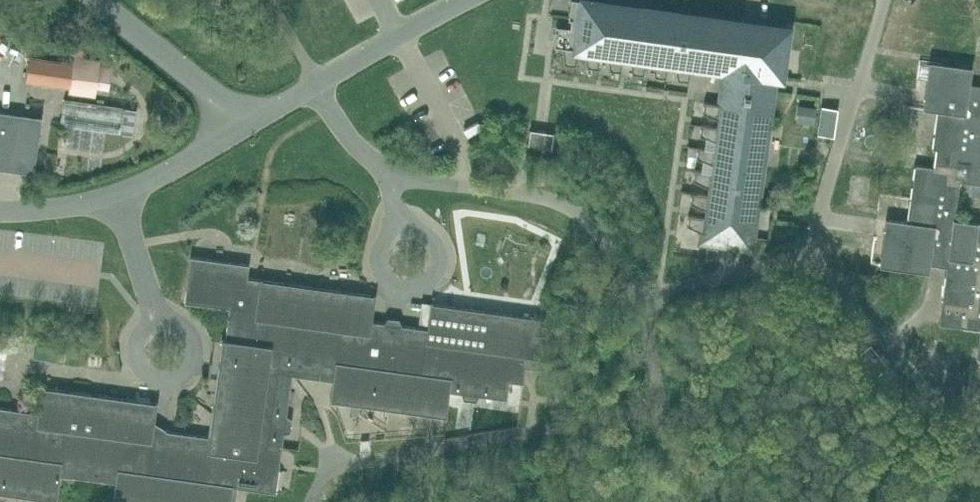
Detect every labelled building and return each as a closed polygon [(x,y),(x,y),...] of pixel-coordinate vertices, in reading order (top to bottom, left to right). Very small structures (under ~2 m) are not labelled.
[(766,24),(744,22),(589,0),(571,0),(568,18),(571,19),(570,26),(556,25),(554,45),(562,46),(564,62),(564,63),(575,65),(576,65),(576,64),(578,49),(585,50),(587,65),(587,66),(598,68),(600,52),(607,53),(610,68),(609,69),(621,71),(623,55),(630,56),(632,71),(632,73),(643,74),(646,58),(653,59),(655,74),(655,76),(666,77),(668,61),(675,62),(677,78),(677,79),(688,80),(689,80),(691,64),(719,68),(719,72),(723,72),(720,102),(709,101),(709,102),(705,101),(703,112),(704,113),(718,119),(717,126),(701,124),(700,135),(701,135),(715,141),(714,149),(698,146),(697,158),(698,158),(712,164),(711,171),(695,169),(693,180),(695,180),(709,186),(708,194),(692,192),(690,203),(692,203),(706,209),(705,216),(689,214),(687,225),(688,226),(703,232),(701,241),(751,248),(752,237),(775,76),(781,77),(788,27),(766,24)] [(31,54),(28,78),(67,83),(70,84),(69,90),(94,93),(99,58),(74,55),(73,60),(66,59),(31,54)] [(970,83),(970,75),(955,73),(956,68),(931,65),(928,90),(939,91),(932,148),(936,149),(934,167),(915,164),(907,220),(889,218),(883,263),(908,267),(909,262),(947,267),(939,324),(979,329),(977,349),(979,349),(979,222),(954,218),(960,180),(979,183),(979,85),(970,83)] [(122,128),(124,107),(65,100),(62,121),(122,128)] [(836,108),(835,108),(821,105),(816,133),(832,135),(836,108)] [(34,173),(42,117),(0,111),(0,168),(34,173)] [(554,132),(530,129),(528,145),(552,148),(554,132)] [(249,264),(191,256),(184,301),(229,308),(225,338),(223,338),(209,436),(154,428),(158,401),(42,385),(38,412),(0,407),(0,494),(56,501),(60,475),(116,482),(113,501),(231,501),(233,486),(276,492),(282,444),(269,442),(279,367),(334,375),(330,402),(446,418),(450,391),(507,399),(509,381),(524,382),(526,366),(540,368),(547,317),(431,301),(428,328),(372,321),(376,294),(260,278),(260,279),(247,277),(249,264)] [(890,368),(880,356),(872,346),(860,357),(878,378),(890,368)]
